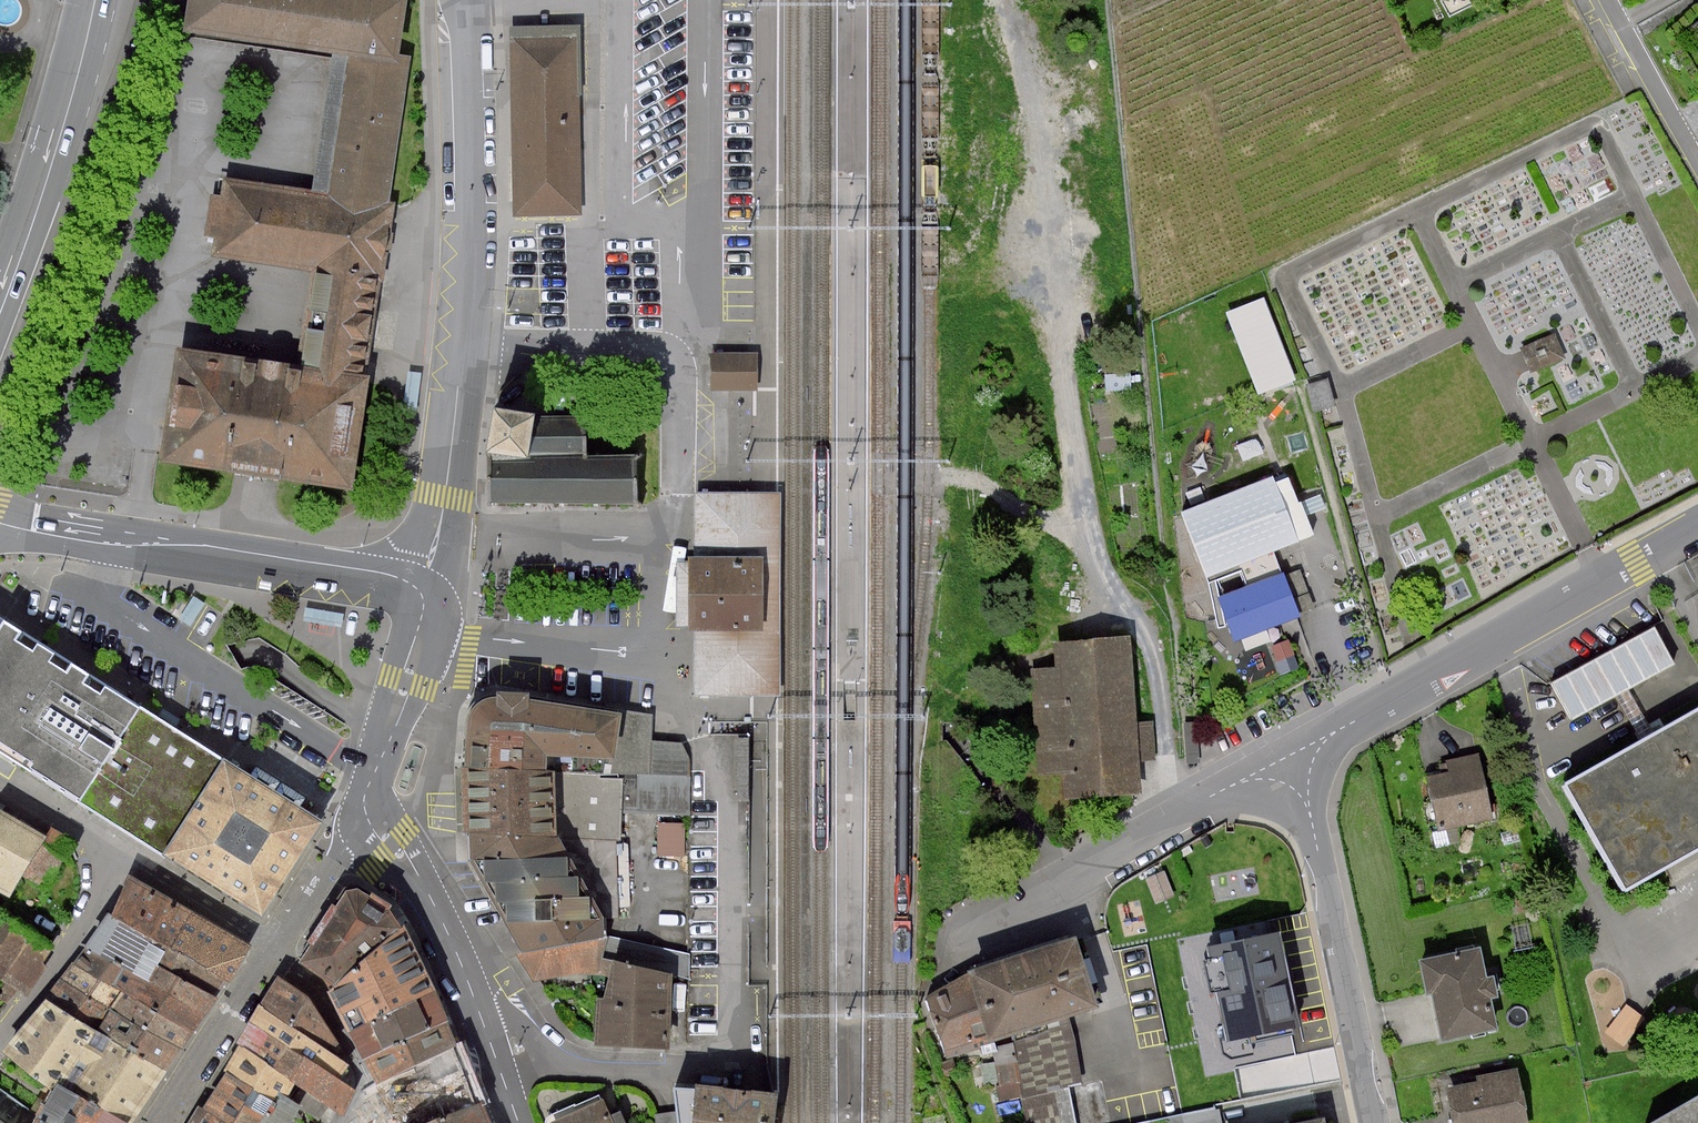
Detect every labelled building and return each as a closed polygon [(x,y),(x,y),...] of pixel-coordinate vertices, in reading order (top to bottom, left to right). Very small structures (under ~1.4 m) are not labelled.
[(369,379),(365,379),(366,371),(381,275),(393,196),(390,196),(409,57),(398,54),(406,0),(187,0),(182,32),(333,55),(314,189),(229,175),(224,193),(213,195),(207,234),(212,253),(314,269),(298,370),(181,351),(163,459),(233,470),(279,478),(351,489),(368,383),(369,379)] [(512,41),(516,215),(545,214),(581,213),(577,39),(512,41)] [(1262,300),(1228,313),(1258,392),(1292,380),(1262,300)] [(1522,351),(1531,370),(1565,354),(1556,335),(1522,351)] [(715,351),(713,390),(759,387),(760,353),(715,351)] [(419,373),(409,371),(404,408),(414,409),(419,373)] [(1132,373),(1103,375),(1105,392),(1131,391),(1132,373)] [(634,500),(634,455),(579,455),(579,417),(549,418),(534,418),(535,414),(495,408),(489,451),(492,463),(493,501),(499,501),(524,501),(548,500),(569,500),(593,500),(603,500),(632,500),(634,500)] [(1309,532),(1298,505),(1295,498),(1288,482),(1278,486),(1274,477),(1183,514),(1208,574),(1299,536),(1309,532)] [(698,557),(698,597),(698,629),(698,693),(741,693),(764,693),(779,693),(779,497),(762,497),(750,497),(697,497),(698,557)] [(1222,599),(1238,638),(1300,614),(1284,574),(1222,599)] [(0,621),(0,746),(83,798),(140,709),(126,701),(0,621)] [(1553,683),(1574,721),(1676,666),(1655,627),(1553,683)] [(1289,639),(1272,647),(1282,676),(1300,668),(1289,639)] [(1072,796),(1137,791),(1127,646),(1106,647),(1081,649),(1062,650),(1064,676),(1040,678),(1047,770),(1070,769),(1072,796)] [(563,768),(652,773),(689,776),(689,759),(683,747),(682,741),(653,738),(654,721),(654,714),(537,697),(537,691),(506,687),(504,693),(495,694),(486,699),(484,700),(477,709),(472,722),(472,739),(472,761),(519,764),(563,768)] [(1564,782),(1624,889),(1697,848),(1697,708),(1564,782)] [(140,709),(83,798),(164,851),(222,760),(140,709)] [(1445,826),(1494,815),(1481,753),(1457,758),(1449,760),(1452,774),(1434,778),(1445,826)] [(222,760),(164,851),(261,913),(319,821),(240,771),(222,760)] [(519,764),(472,761),(467,764),(468,830),(477,831),(520,830),(565,833),(623,839),(624,812),(685,815),(689,776),(652,773),(563,768),(519,764)] [(13,895),(28,875),(49,888),(68,854),(56,848),(63,833),(56,828),(50,835),(4,806),(5,804),(0,801),(0,888),(13,895)] [(661,823),(661,851),(686,850),(686,823),(661,823)] [(520,830),(477,831),(478,857),(529,948),(610,938),(611,917),(620,917),(621,905),(631,905),(629,844),(623,839),(565,833),(520,830)] [(1146,879),(1156,904),(1176,895),(1166,870),(1146,879)] [(114,914),(169,948),(223,981),(227,983),(238,965),(248,949),(135,879),(123,899),(114,914)] [(314,944),(302,961),(338,985),(405,926),(383,914),(388,909),(371,896),(367,901),(351,888),(337,909),(333,906),(309,941),(314,944)] [(158,965),(169,948),(114,914),(110,912),(98,932),(89,946),(124,968),(147,982),(158,965)] [(1,916),(0,917),(0,996),(11,1002),(15,987),(23,992),(55,945),(51,942),(1,916)] [(411,941),(405,926),(338,985),(333,989),(337,1000),(341,1011),(425,978),(411,941)] [(1293,1027),(1276,937),(1212,949),(1229,1039),(1293,1027)] [(610,938),(529,948),(519,953),(536,980),(577,973),(605,974),(614,974),(619,957),(676,975),(691,978),(691,954),(610,938)] [(949,1057),(992,1044),(990,1037),(1096,1005),(1075,939),(1018,957),(969,972),(948,985),(930,997),(949,1057)] [(113,987),(124,968),(89,946),(82,957),(77,965),(113,987)] [(223,981),(169,948),(158,965),(213,998),(216,993),(223,981)] [(1437,1003),(1444,1037),(1493,1026),(1477,951),(1422,962),(1428,992),(1434,991),(1437,1003)] [(676,975),(619,957),(614,974),(609,995),(602,995),(600,1043),(675,1047),(676,975)] [(120,991),(113,987),(77,965),(73,962),(67,971),(63,978),(110,1007),(120,991)] [(202,1016),(213,998),(158,965),(147,982),(202,1016)] [(197,1023),(202,1016),(147,982),(124,968),(113,987),(120,991),(190,1034),(197,1023)] [(96,1030),(110,1007),(63,978),(48,1001),(96,1030)] [(432,995),(425,978),(341,1011),(345,1021),(348,1027),(432,995)] [(279,979),(270,995),(261,1009),(330,1052),(336,1042),(331,1034),(309,998),(279,979)] [(190,1034),(120,991),(110,1007),(180,1050),(186,1041),(190,1034)] [(355,1044),(359,1057),(368,1054),(443,1024),(432,995),(348,1027),(355,1044)] [(63,1084),(96,1030),(48,1001),(45,999),(22,1035),(8,1059),(54,1088),(59,1081),(63,1084)] [(1644,1016),(1628,1004),(1607,1031),(1624,1043),(1644,1016)] [(96,1030),(109,1039),(163,1072),(166,1074),(173,1061),(180,1050),(110,1007),(96,1030)] [(249,1024),(289,1049),(338,1079),(341,1076),(348,1063),(330,1052),(261,1009),(259,1008),(254,1017),(249,1024)] [(1067,1086),(1082,1083),(1069,1015),(1011,1037),(1013,1042),(991,1048),(999,1101),(1020,1097),(1026,1122),(1075,1122),(1067,1086)] [(276,1069),(289,1049),(249,1024),(241,1036),(236,1044),(240,1047),(276,1069)] [(445,1024),(443,1024),(368,1054),(373,1069),(377,1079),(454,1049),(445,1024)] [(163,1072),(109,1039),(76,1092),(81,1095),(105,1110),(127,1122),(131,1122),(145,1100),(163,1072)] [(454,1049),(377,1079),(393,1120),(395,1122),(433,1122),(476,1107),(484,1103),(462,1046),(454,1049)] [(225,1071),(228,1073),(275,1103),(281,1094),(287,1097),(296,1082),(276,1069),(240,1047),(225,1071)] [(289,1049),(276,1069),(296,1082),(343,1111),(352,1096),(356,1090),(338,1079),(289,1049)] [(228,1122),(262,1122),(275,1103),(228,1073),(224,1080),(205,1109),(228,1122)] [(1515,1074),(1479,1081),(1480,1086),(1451,1091),(1457,1121),(1457,1122),(1524,1122),(1515,1074)] [(105,1110),(81,1095),(76,1092),(63,1084),(59,1081),(54,1088),(52,1092),(37,1116),(0,1093),(0,1121),(3,1122),(127,1122),(105,1110)] [(786,1093),(705,1082),(681,1083),(688,1122),(782,1122),(786,1093)] [(301,1106),(287,1097),(281,1094),(275,1103),(262,1122),(290,1122),(301,1106)] [(549,1116),(552,1122),(629,1122),(624,1109),(614,1114),(604,1094),(549,1116)] [(1661,1122),(1697,1122),(1697,1101),(1661,1122)] [(205,1109),(200,1106),(189,1122),(228,1122),(205,1109)] [(476,1107),(433,1122),(482,1122),(476,1107)] [(1183,1114),(1165,1119),(1166,1122),(1221,1122),(1220,1108),(1183,1114)]
